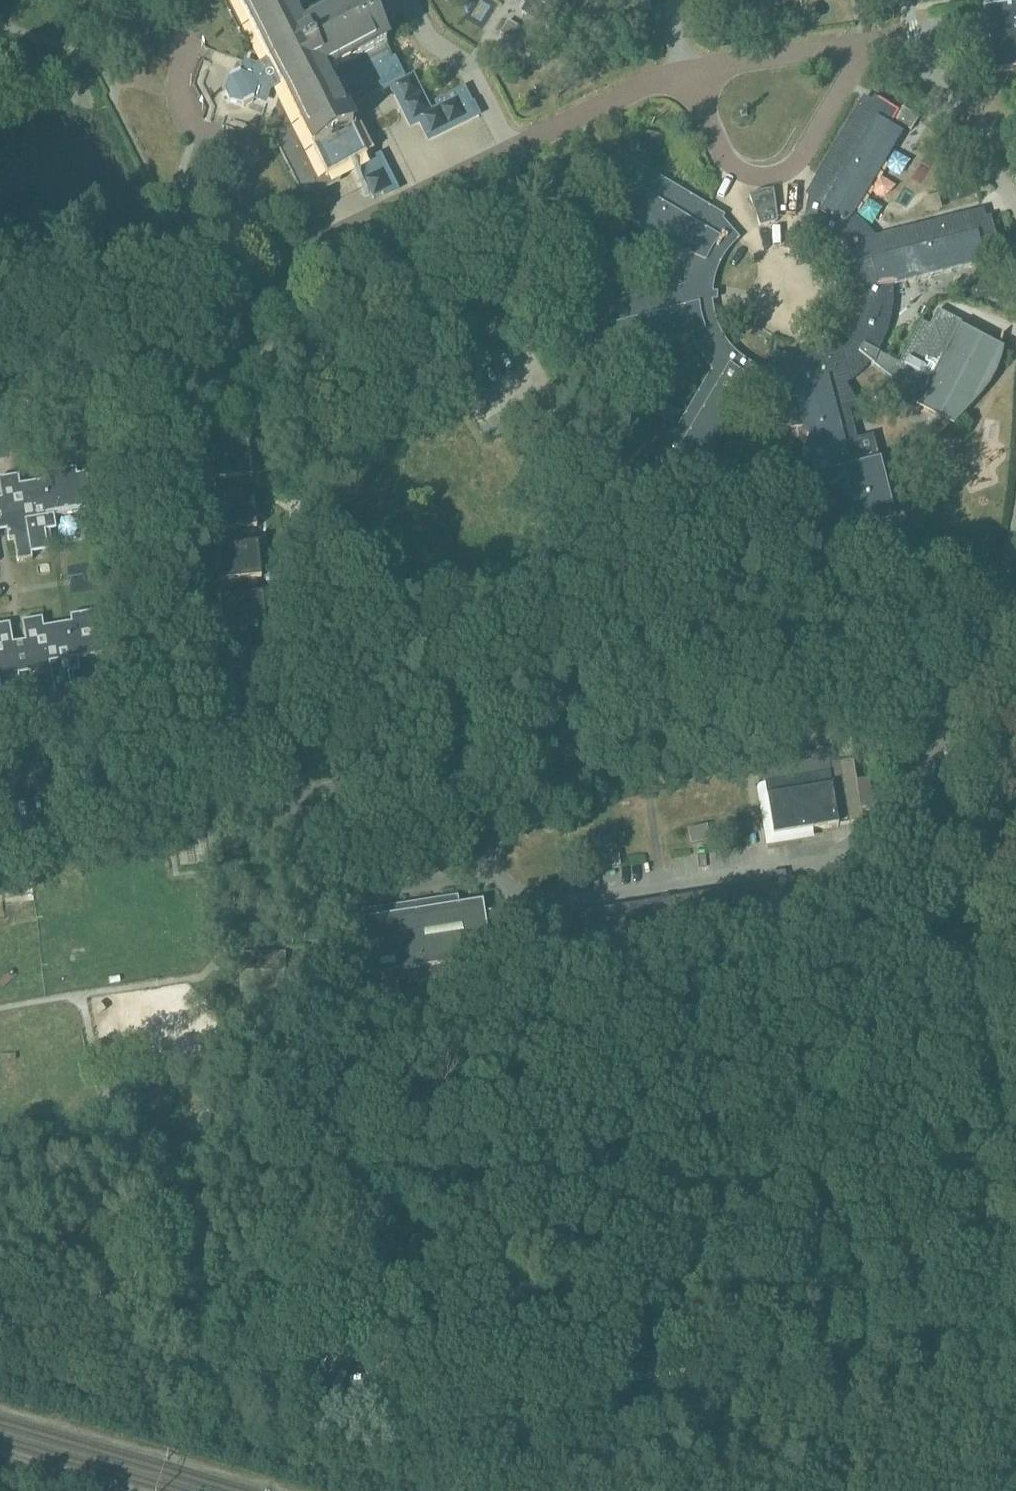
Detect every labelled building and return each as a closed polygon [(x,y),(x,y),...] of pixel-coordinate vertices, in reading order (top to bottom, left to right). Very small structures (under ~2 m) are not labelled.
[(287,0),(238,0),(267,58),(255,64),(251,77),(239,73),(238,72),(228,77),(228,78),(228,79),(224,91),(229,101),(241,105),(242,106),(252,101),(253,99),(252,99),(256,87),(269,92),(281,86),(326,176),(328,182),(330,181),(327,175),(354,162),(372,198),(392,188),(378,159),(369,164),(338,103),(347,99),(349,103),(391,82),(412,122),(421,117),(429,135),(476,112),(464,88),(435,102),(438,107),(430,110),(412,75),(404,79),(394,59),(391,60),(385,46),(387,45),(377,27),(385,23),(380,13),(372,17),(364,0),(293,0),(288,2),(287,0)] [(520,2),(527,6),(522,14),(524,15),(558,36),(580,0),(521,0),(520,2)] [(995,72),(1015,69),(1015,0),(985,0),(995,72)] [(499,34),(516,44),(524,31),(507,21),(499,34)] [(685,289),(684,292),(677,291),(575,317),(578,325),(572,327),(579,353),(595,349),(599,364),(687,341),(692,339),(693,342),(695,346),(697,349),(700,355),(704,361),(706,364),(709,366),(713,372),(713,373),(673,439),(663,433),(652,452),(662,458),(655,471),(699,497),(709,481),(701,476),(746,400),(748,395),(754,398),(757,399),(764,400),(767,401),(774,402),(780,403),(779,428),(803,428),(816,481),(796,486),(814,559),(847,551),(843,535),(894,522),(874,437),(856,441),(850,412),(859,406),(846,386),(852,382),(854,379),(860,375),(865,369),(870,364),(874,367),(892,381),(887,390),(888,391),(889,389),(896,393),(893,399),(919,414),(922,409),(951,425),(939,437),(940,439),(980,397),(984,392),(986,389),(989,384),(991,382),(993,376),(996,371),(998,365),(1000,359),(1005,336),(1004,336),(1000,353),(963,333),(966,327),(939,313),(931,328),(924,325),(925,323),(924,322),(900,366),(877,354),(879,350),(881,347),(883,344),(884,340),(887,333),(888,329),(889,326),(890,322),(890,318),(891,314),(892,307),(892,303),(892,299),(892,295),(891,288),(897,287),(985,265),(981,251),(998,246),(991,220),(985,221),(983,213),(878,240),(878,241),(876,243),(872,238),(870,235),(865,230),(863,227),(858,223),(853,218),(857,214),(903,136),(890,128),(893,122),(898,114),(875,100),(872,105),(865,100),(807,197),(810,199),(805,224),(810,225),(815,227),(822,230),(827,233),(831,235),(836,239),(840,242),(843,246),(847,250),(850,254),(853,258),(855,260),(856,263),(858,267),(861,275),(852,278),(855,288),(864,286),(865,292),(865,297),(865,302),(865,305),(865,308),(864,313),(863,318),(861,323),(860,328),(857,333),(855,338),(854,340),(851,344),(847,349),(846,351),(842,355),(840,356),(836,360),(832,363),(827,366),(822,368),(820,370),(812,352),(792,357),(794,376),(786,376),(780,376),(775,375),(770,374),(767,374),(765,373),(760,371),(755,369),(750,366),(745,364),(743,362),(739,359),(737,357),(733,353),(731,351),(728,347),(726,345),(725,343),(722,339),(719,334),(717,329),(716,326),(714,321),(713,316),(712,314),(711,308),(711,303),(707,303),(707,295),(711,295),(711,292),(712,287),(712,284),(714,279),(714,276),(716,271),(718,266),(719,264),(722,259),(724,257),(727,253),(730,249),(732,247),(734,245),(738,241),(720,221),(721,219),(625,161),(621,169),(617,166),(603,190),(617,198),(609,211),(687,258),(692,260),(689,266),(688,269),(688,273),(687,276),(685,282),(685,289)] [(901,109),(898,114),(893,122),(910,132),(918,119),(901,109)] [(757,193),(749,197),(759,227),(778,222),(774,191),(765,191),(757,193)] [(216,500),(248,497),(245,465),(251,465),(249,447),(207,451),(208,469),(213,468),(216,500)] [(6,532),(8,544),(14,543),(18,564),(33,562),(32,553),(53,549),(50,532),(45,533),(43,521),(93,512),(87,476),(77,477),(76,471),(47,476),(48,483),(11,489),(9,480),(0,482),(0,489),(2,500),(1,500),(0,500),(0,533),(6,532)] [(221,551),(253,548),(250,516),(255,515),(254,497),(248,497),(216,500),(211,501),(213,519),(218,519),(221,551)] [(884,531),(862,537),(866,556),(889,551),(884,531)] [(226,601),(258,598),(255,566),(260,565),(258,547),(253,548),(221,551),(216,551),(218,570),(223,569),(226,601)] [(226,601),(221,601),(222,620),(228,619),(231,653),(263,650),(259,616),(265,616),(263,598),(258,598),(226,601)] [(3,704),(4,711),(18,708),(14,687),(20,686),(18,675),(30,673),(32,683),(38,682),(42,705),(46,704),(47,709),(57,707),(57,711),(74,708),(74,705),(79,704),(74,673),(68,674),(66,662),(117,652),(111,618),(102,619),(101,613),(71,618),(72,624),(36,631),(34,622),(22,624),(25,642),(13,644),(10,626),(0,627),(0,628),(1,637),(0,637),(0,704),(3,704)] [(760,763),(765,788),(774,837),(839,826),(839,825),(863,821),(861,813),(874,811),(868,779),(856,781),(853,761),(828,765),(826,752),(760,763)] [(222,863),(217,828),(203,830),(209,865),(222,863)] [(619,855),(599,858),(600,869),(620,866),(619,855)] [(492,959),(492,958),(501,957),(498,942),(494,913),(485,914),(483,902),(362,921),(372,979),(492,959)]
